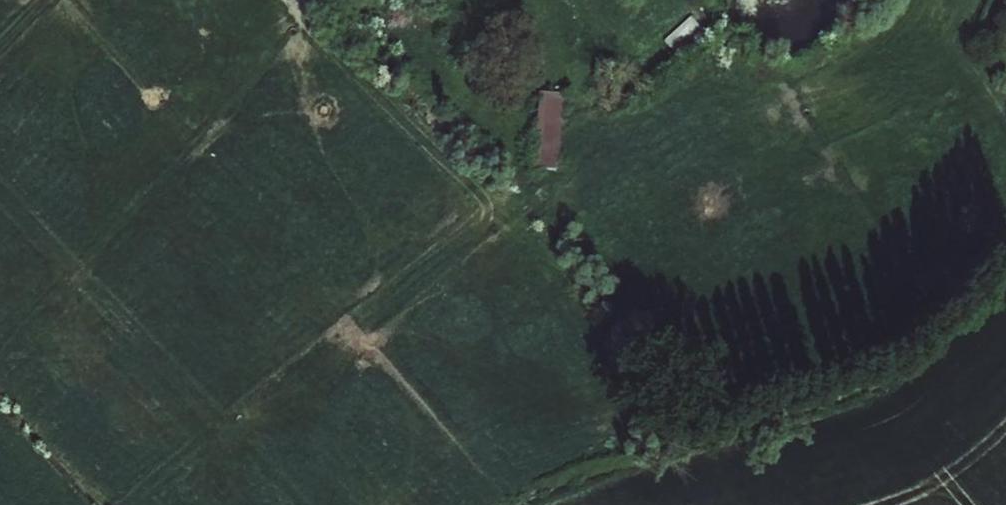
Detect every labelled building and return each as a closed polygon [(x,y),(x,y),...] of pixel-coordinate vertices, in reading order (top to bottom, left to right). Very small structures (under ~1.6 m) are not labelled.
[(566,95),(540,93),(533,169),(558,173),(566,95)]
